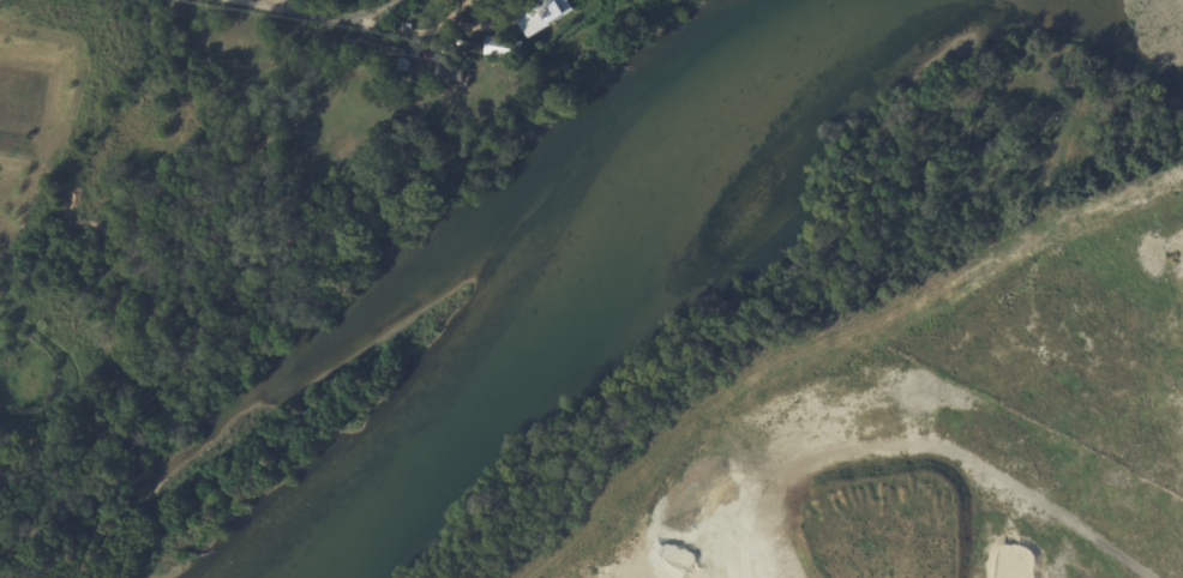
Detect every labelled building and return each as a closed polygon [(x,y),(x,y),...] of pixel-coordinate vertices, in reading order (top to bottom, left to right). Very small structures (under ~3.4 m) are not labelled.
[(514,13),(533,0),(569,0),(574,6),(547,24),(544,18),(526,30),(514,13)] [(497,56),(497,54),(485,52),(487,37),(500,40),(500,38),(524,42),(521,61),(497,56)] [(449,68),(467,71),(467,80),(446,78),(446,68),(449,68)]
